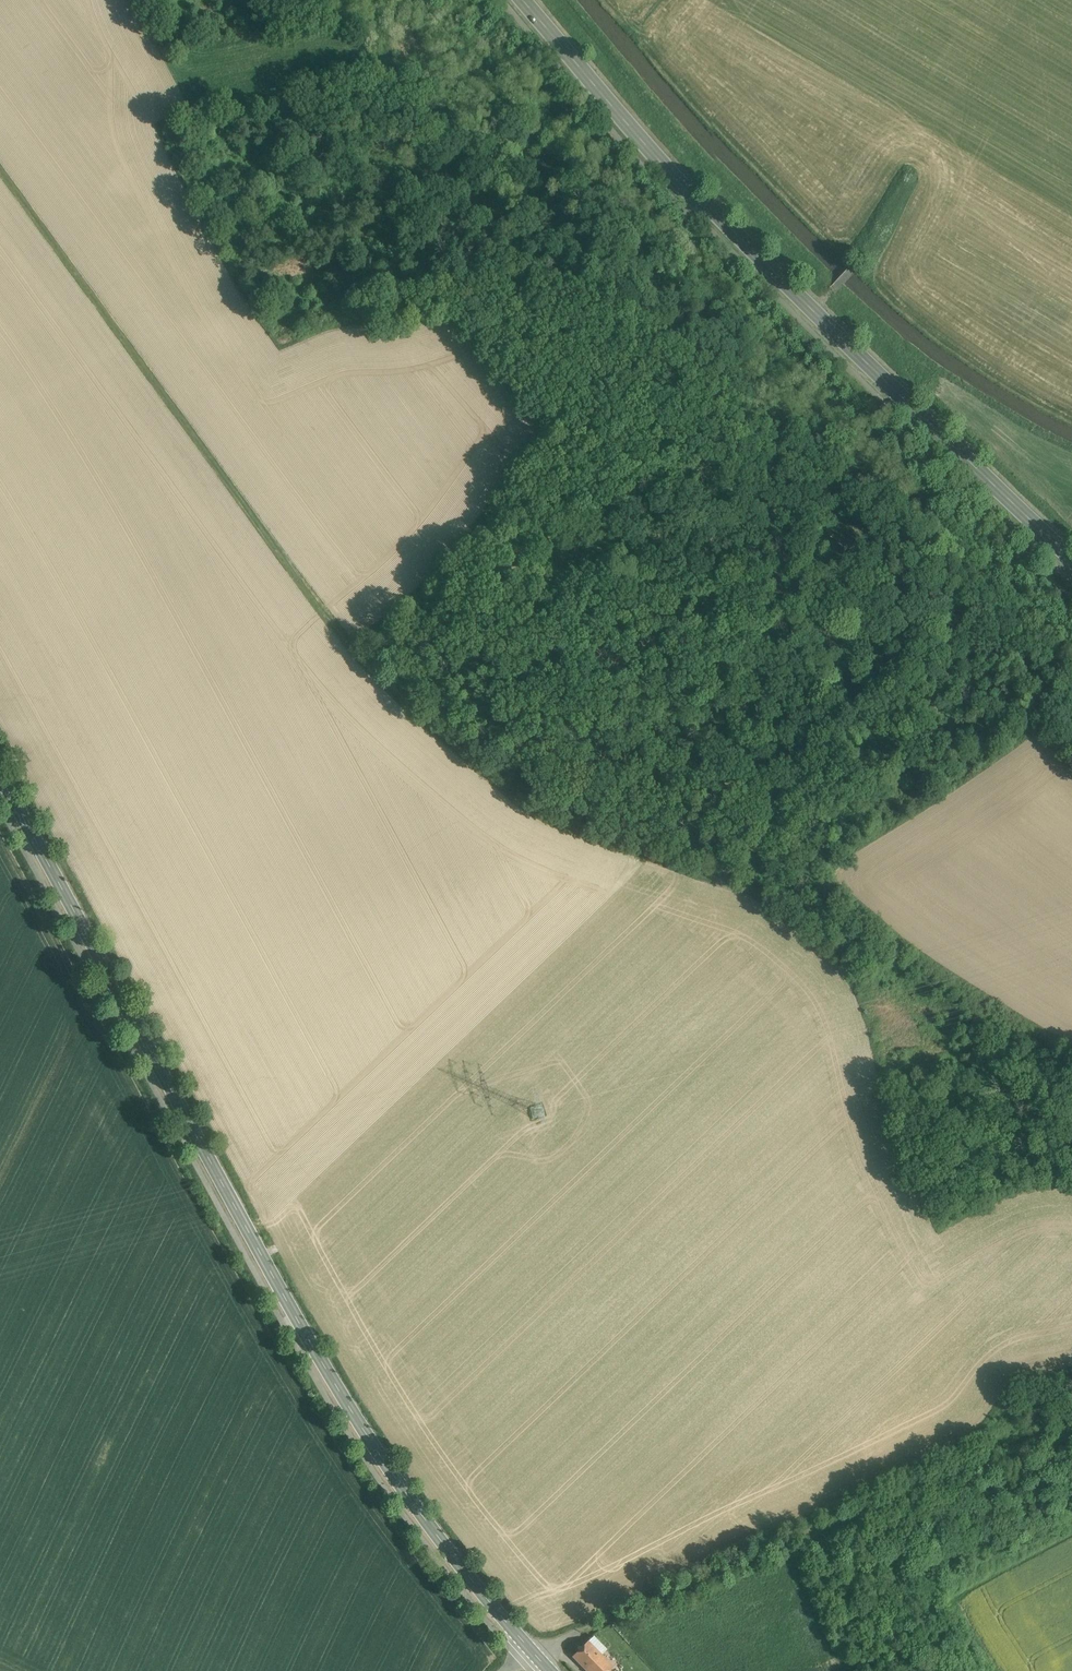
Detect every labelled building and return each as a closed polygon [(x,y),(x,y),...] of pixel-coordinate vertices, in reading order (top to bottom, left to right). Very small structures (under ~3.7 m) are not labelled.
[(593,1636),(588,1641),(602,1654),(607,1650),(593,1636)] [(588,1641),(573,1656),(587,1670),(607,1670),(613,1666),(602,1654),(588,1641)]
